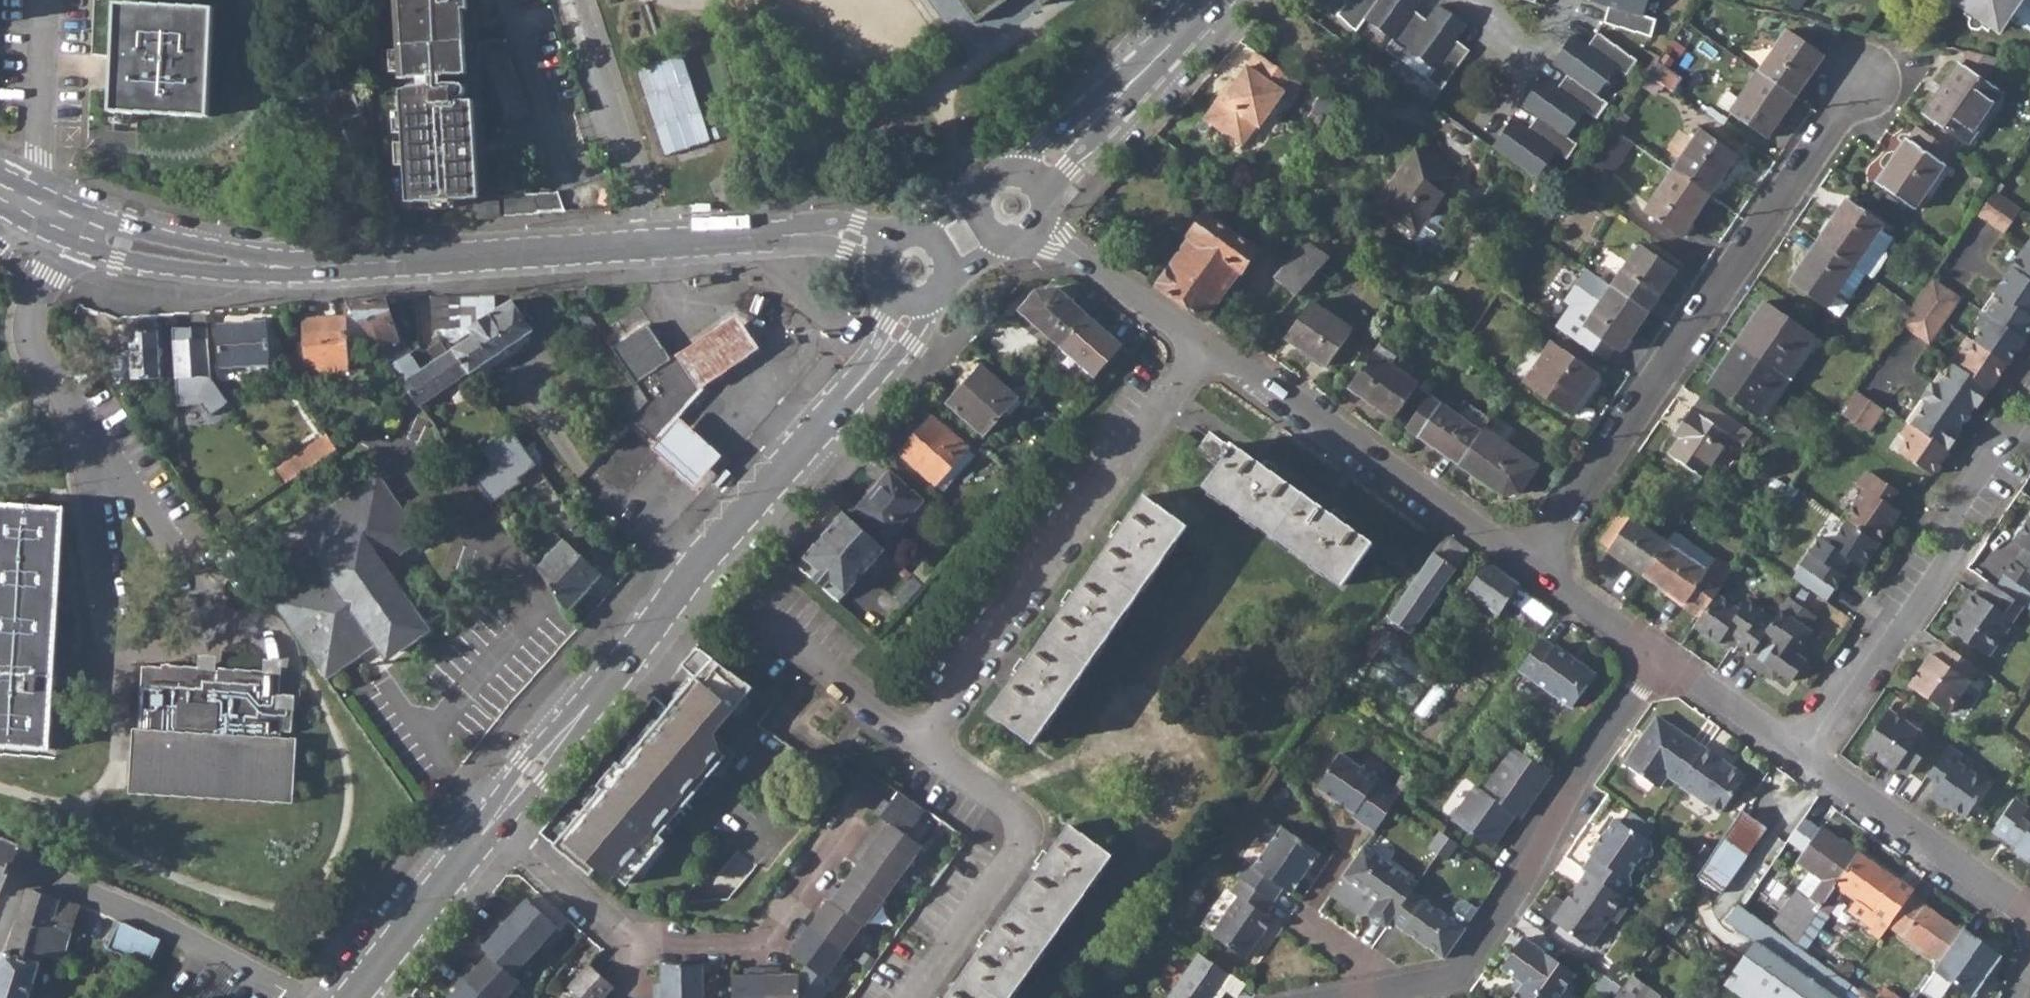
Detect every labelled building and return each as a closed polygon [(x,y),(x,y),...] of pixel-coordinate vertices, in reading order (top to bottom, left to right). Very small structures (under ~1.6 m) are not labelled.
[(455,73),(465,73),(461,7),(467,7),(466,0),(393,0),(397,76),(416,75),(455,73)] [(974,16),(977,21),(1007,0),(963,0),(974,16)] [(1346,3),(1337,12),(1356,30),(1365,17),(1377,0),(1343,0),(1346,3)] [(1394,38),(1386,48),(1401,59),(1408,48),(1428,20),(1415,10),(1422,0),(1377,0),(1365,17),(1394,38)] [(1650,0),(1592,0),(1591,4),(1610,9),(1605,26),(1653,38),(1658,21),(1646,18),(1650,0)] [(1999,32),(2008,20),(2018,26),(2022,22),(2029,28),(2029,0),(1954,0),(1999,32)] [(107,104),(205,110),(211,8),(114,1),(107,104)] [(1428,20),(1408,48),(1433,67),(1426,78),(1442,89),(1470,49),(1456,39),(1467,24),(1440,4),(1428,20)] [(1598,96),(1618,69),(1628,76),(1638,61),(1600,33),(1590,47),(1574,36),(1554,64),(1569,76),(1598,96)] [(1761,73),(1797,98),(1823,59),(1787,35),(1761,73)] [(1302,80),(1259,49),(1237,78),(1225,95),(1221,92),(1205,114),(1242,141),(1257,121),(1260,123),(1284,90),(1292,95),(1302,80)] [(682,55),(637,69),(665,156),(710,141),(706,129),(682,55)] [(1927,116),(1969,145),(2003,97),(1975,76),(1988,58),(1974,55),(1964,69),(1962,67),(1927,116)] [(1659,60),(1646,83),(1673,97),(1685,74),(1659,60)] [(455,73),(416,75),(416,84),(398,88),(405,200),(477,196),(471,99),(457,99),(457,96),(462,95),(465,90),(463,83),(456,82),(455,73)] [(1733,114),(1769,139),(1797,98),(1761,73),(1733,114)] [(1225,95),(1237,78),(1233,75),(1221,92),(1225,95)] [(1538,117),(1568,138),(1587,112),(1597,119),(1608,104),(1598,96),(1569,76),(1559,90),(1543,79),(1523,106),(1538,117)] [(1493,147),(1537,180),(1557,153),(1567,161),(1578,146),(1568,138),(1538,117),(1529,131),(1513,119),(1493,147)] [(721,125),(706,129),(710,141),(726,137),(721,125)] [(1634,142),(1612,128),(1576,181),(1587,188),(1601,168),(1611,175),(1634,142)] [(1675,171),(1711,196),(1740,155),(1703,130),(1675,171)] [(1879,187),(1917,213),(1948,168),(1957,155),(1920,130),(1910,141),(1879,187)] [(1378,205),(1418,234),(1433,212),(1459,176),(1418,148),(1378,205)] [(1646,212),(1683,237),(1711,196),(1675,171),(1646,212)] [(532,193),(486,195),(487,215),(539,212),(532,193)] [(1993,193),(1980,214),(2004,231),(2019,211),(1993,193)] [(1820,241),(1857,267),(1882,230),(1886,225),(1849,199),(1820,241)] [(1433,212),(1418,234),(1415,238),(1423,244),(1428,237),(1438,244),(1447,231),(1437,224),(1442,217),(1433,212)] [(1158,287),(1206,320),(1240,271),(1242,272),(1258,250),(1208,214),(1191,236),(1194,238),(1158,287)] [(1867,274),(1874,279),(1888,257),(1887,250),(1895,238),(1882,230),(1857,267),(1867,274)] [(1277,278),(1297,296),(1331,258),(1308,241),(1288,263),(1290,265),(1277,278)] [(1828,310),(1840,293),(1857,267),(1820,241),(1791,283),(1828,310)] [(1613,286),(1650,311),(1678,270),(1641,245),(1613,286)] [(2028,250),(2024,248),(1982,308),(1985,310),(2025,338),(2029,331),(2029,252),(2028,250)] [(1867,274),(1857,267),(1840,293),(1849,299),(1867,274)] [(1616,349),(1622,353),(1650,311),(1613,286),(1590,270),(1567,301),(1573,305),(1558,327),(1607,361),(1616,349)] [(1934,280),(1904,325),(1929,341),(1959,296),(1934,280)] [(1019,310),(1061,347),(1088,316),(1072,302),(1058,290),(1037,291),(1019,310)] [(434,325),(437,329),(448,327),(460,324),(458,294),(431,296),(434,325)] [(402,336),(401,331),(394,333),(390,321),(393,321),(386,299),(347,301),(356,315),(372,337),(391,364),(412,349),(402,336)] [(469,370),(471,373),(532,329),(511,300),(468,327),(473,334),(453,348),(469,370)] [(1287,339),(1327,366),(1353,330),(1312,301),(1287,339)] [(1737,342),(1787,377),(1816,334),(1766,301),(1737,342)] [(1976,340),(2008,363),(2025,338),(1985,310),(1977,321),(1985,326),(1976,340)] [(741,312),(680,354),(704,390),(766,347),(741,312)] [(353,353),(353,348),(348,348),(346,315),(303,318),(307,382),(322,381),(322,372),(349,370),(349,354),(353,353)] [(361,345),(372,337),(356,315),(346,315),(348,348),(353,348),(352,347),(361,345)] [(1061,347),(1095,377),(1122,345),(1103,329),(1088,316),(1061,347)] [(398,320),(393,321),(390,321),(394,333),(401,331),(398,320)] [(219,324),(222,367),(270,365),(268,321),(219,324)] [(682,414),(704,390),(680,354),(675,357),(652,323),(615,346),(640,385),(650,399),(632,419),(655,443),(682,414)] [(209,326),(172,327),(177,406),(200,404),(209,416),(229,402),(211,379),(209,326)] [(97,355),(141,416),(161,380),(159,330),(131,331),(132,353),(97,355)] [(1969,336),(1960,348),(1967,354),(1976,340),(1969,336)] [(1951,361),(1991,388),(2008,363),(1976,340),(1967,354),(1960,348),(1951,361)] [(1524,383),(1571,416),(1600,375),(1553,342),(1524,383)] [(1709,383),(1759,417),(1787,377),(1737,342),(1709,383)] [(391,364),(421,405),(469,370),(453,348),(431,363),(418,345),(412,349),(391,364)] [(1349,388),(1394,420),(1419,384),(1391,365),(1394,361),(1377,348),(1349,388)] [(1991,388),(1951,361),(1949,359),(1906,420),(1910,422),(1949,449),(1961,430),(1957,428),(1974,404),(1978,408),(1991,388)] [(950,403),(984,434),(1017,398),(983,367),(960,392),(950,403)] [(640,385),(619,400),(632,419),(650,399),(640,385)] [(1842,413),(1868,431),(1883,408),(1859,390),(1842,413)] [(1460,466),(1483,432),(1457,415),(1441,404),(1429,395),(1406,428),(1460,466)] [(1670,453),(1703,476),(1726,442),(1740,452),(1754,433),(1701,397),(1691,410),(1675,433),(1681,438),(1670,453)] [(1457,415),(1483,432),(1486,428),(1492,419),(1466,402),(1457,415)] [(724,454),(682,414),(655,443),(696,483),(724,454)] [(900,453),(935,485),(968,447),(933,416),(913,439),(900,453)] [(1949,449),(1910,422),(1900,434),(1908,438),(1898,452),(1932,475),(1949,449)] [(1460,466),(1503,497),(1519,494),(1539,465),(1486,428),(1483,432),(1460,466)] [(536,466),(510,429),(465,461),(494,502),(521,483),(518,478),(536,466)] [(1205,487),(1342,585),(1373,542),(1344,522),(1347,516),(1336,509),(1332,514),(1275,473),(1278,468),(1268,460),(1265,466),(1235,445),(1233,448),(1210,432),(1196,451),(1219,468),(1205,487)] [(280,469),(289,481),(338,448),(329,435),(280,469)] [(857,508),(890,538),(922,501),(886,469),(870,488),(873,491),(866,498),(857,508)] [(1878,543),(1899,511),(1888,503),(1897,490),(1868,469),(1858,483),(1865,487),(1843,519),(1846,520),(1878,543)] [(274,606),(328,681),(369,652),(366,646),(376,639),(390,658),(397,652),(400,655),(424,637),(421,633),(429,627),(384,563),(399,553),(400,556),(424,538),(386,485),(349,512),(344,505),(303,533),(319,555),(307,563),(317,576),(274,606)] [(991,713),(1034,744),(1187,527),(1144,496),(1124,526),(1118,522),(1110,532),(1116,536),(1075,594),(1070,590),(1063,601),(1067,604),(1027,663),(1021,659),(1014,669),(1020,673),(991,713)] [(48,749),(64,508),(0,504),(0,746),(48,749)] [(1607,555),(1642,579),(1667,543),(1633,519),(1623,511),(1599,546),(1609,552),(1607,555)] [(797,565),(839,601),(887,548),(845,512),(809,552),(797,565)] [(2018,564),(2013,561),(2004,574),(2029,591),(2029,519),(2014,542),(2028,551),(2018,564)] [(1840,570),(1849,556),(1862,565),(1878,543),(1846,520),(1830,543),(1820,536),(1801,563),(1836,586),(1844,573),(1840,570)] [(251,535),(267,562),(282,553),(266,527),(251,535)] [(1667,543),(1708,572),(1715,561),(1674,532),(1667,543)] [(1446,533),(1433,551),(1456,567),(1469,548),(1446,533)] [(540,568),(570,610),(602,573),(565,540),(540,568)] [(1642,579),(1683,607),(1681,610),(1697,621),(1716,593),(1724,583),(1708,572),(1667,543),(1642,579)] [(1410,632),(1456,567),(1433,551),(1388,617),(1410,632)] [(1724,583),(1732,570),(1716,559),(1715,561),(1708,572),(1724,583)] [(1467,589),(1498,612),(1519,585),(1487,561),(1467,589)] [(2029,608),(2029,591),(2004,574),(1996,586),(2024,605),(2029,609),(2029,608)] [(1974,591),(1949,628),(1989,656),(2024,605),(1996,586),(1990,582),(1980,596),(1974,591)] [(1728,628),(1742,638),(1739,643),(1752,652),(1775,618),(1747,599),(1740,609),(1716,593),(1697,621),(1695,624),(1720,642),(1728,628)] [(1769,663),(1793,679),(1806,660),(1794,653),(1811,629),(1807,627),(1803,623),(1811,611),(1791,596),(1775,618),(1752,652),(1747,659),(1764,670),(1769,663)] [(1807,627),(1816,614),(1811,611),(1803,623),(1807,627)] [(1345,680),(1403,719),(1412,708),(1361,675),(1364,670),(1414,704),(1425,689),(1375,655),(1378,651),(1427,685),(1441,666),(1383,625),(1345,680)] [(1519,668),(1573,707),(1598,673),(1558,644),(1556,646),(1542,636),(1519,668)] [(1908,686),(1946,712),(1977,667),(1945,646),(1936,658),(1930,654),(1908,686)] [(681,666),(695,678),(711,659),(696,647),(681,666)] [(606,787),(561,842),(598,868),(604,861),(608,857),(623,869),(635,879),(670,836),(664,831),(728,754),(721,748),(715,733),(753,688),(711,659),(695,678),(652,731),(626,764),(620,760),(601,783),(606,787)] [(137,734),(134,787),(287,797),(290,744),(280,744),(281,731),(291,732),(293,707),(278,706),(281,672),(198,665),(162,663),(162,666),(142,665),(137,728),(137,730),(142,731),(142,734),(137,734)] [(1933,741),(1888,710),(1863,747),(1895,771),(1899,765),(1911,775),(1933,741)] [(1707,749),(1661,716),(1628,764),(1663,788),(1671,775),(1683,784),(1707,749)] [(1466,828),(1491,845),(1507,820),(1504,819),(1510,810),(1517,814),(1520,816),(1552,772),(1515,747),(1485,790),(1478,786),(1457,815),(1469,823),(1466,828)] [(1989,786),(1957,763),(1962,756),(1948,747),(1927,777),(1941,786),(1933,796),(1965,819),(1989,786)] [(1682,786),(1723,815),(1749,778),(1707,749),(1683,784),(1682,786)] [(1320,785),(1358,811),(1355,815),(1376,830),(1402,793),(1343,753),(1320,785)] [(878,817),(880,818),(887,823),(905,836),(923,810),(897,791),(889,803),(878,817)] [(874,813),(878,817),(889,803),(884,798),(874,813)] [(2029,865),(2029,829),(2029,830),(2018,823),(2027,810),(2014,801),(1993,833),(2004,842),(2008,837),(2019,845),(2014,853),(2029,865)] [(1494,847),(1517,814),(1510,810),(1504,819),(1507,820),(1491,845),(1494,847)] [(1698,876),(1724,893),(1753,851),(1754,850),(1761,840),(1768,829),(1743,811),(1698,876)] [(1453,820),(1466,828),(1469,823),(1457,815),(1453,820)] [(880,818),(870,832),(877,837),(887,823),(880,818)] [(1633,874),(1643,860),(1651,859),(1656,854),(1654,846),(1617,819),(1597,845),(1598,847),(1592,856),(1594,858),(1586,870),(1590,873),(1624,897),(1635,883),(1633,874)] [(870,832),(861,845),(901,874),(920,847),(905,836),(887,823),(877,837),(870,832)] [(1112,857),(1069,827),(1049,856),(1043,852),(1036,863),(1041,867),(992,934),(987,931),(979,941),(984,944),(947,997),(1011,997),(1112,857)] [(1822,827),(1797,862),(1809,870),(1770,926),(1795,944),(1819,911),(1832,892),(1836,887),(1861,852),(1822,827)] [(1274,901),(1275,902),(1285,889),(1292,894),(1321,853),(1283,828),(1255,867),(1248,863),(1239,877),(1243,880),(1274,901)] [(1442,832),(1431,849),(1439,854),(1450,838),(1442,832)] [(21,844),(0,836),(0,892),(21,844)] [(1449,861),(1460,845),(1450,838),(1439,854),(1449,861)] [(1761,840),(1754,850),(1759,853),(1766,843),(1761,840)] [(860,861),(849,875),(883,900),(901,874),(861,845),(854,856),(860,861)] [(1392,921),(1398,912),(1413,891),(1419,883),(1366,846),(1332,895),(1362,916),(1369,915),(1387,928),(1392,921)] [(1738,903),(1746,908),(1775,866),(1753,851),(1724,893),(1738,903)] [(1861,852),(1836,887),(1841,890),(1854,900),(1847,910),(1871,927),(1869,931),(1879,938),(1889,923),(1909,894),(1914,888),(1861,852)] [(608,857),(604,861),(619,874),(623,869),(608,857)] [(1555,923),(1591,948),(1627,899),(1624,897),(1590,873),(1555,923)] [(824,898),(828,902),(862,926),(864,927),(883,900),(849,875),(839,891),(832,886),(824,898)] [(1274,901),(1243,880),(1233,893),(1239,898),(1212,937),(1247,960),(1274,920),(1264,914),(1274,901)] [(1836,887),(1832,892),(1837,895),(1841,890),(1836,887)] [(80,907),(31,889),(28,892),(8,954),(41,964),(44,954),(64,960),(80,907)] [(1392,921),(1446,959),(1467,929),(1413,891),(1398,912),(1392,921)] [(1832,892),(1819,911),(1826,915),(1839,897),(1837,895),(1832,892)] [(540,894),(531,905),(542,915),(552,904),(540,894)] [(1889,923),(1943,960),(1963,932),(1909,894),(1889,923)] [(508,910),(499,921),(535,954),(557,929),(557,928),(542,915),(531,905),(526,901),(514,916),(508,910)] [(811,913),(803,924),(843,953),(862,926),(828,902),(817,917),(811,913)] [(1738,903),(1727,921),(1756,940),(1725,984),(1744,997),(1842,997),(1853,983),(1811,955),(1804,950),(1795,944),(1770,926),(1746,908),(1738,903)] [(570,921),(552,904),(542,915),(557,928),(557,929),(561,932),(570,921)] [(111,948),(152,967),(164,941),(124,921),(111,948)] [(484,950),(490,955),(514,977),(535,954),(499,921),(490,933),(495,937),(484,950)] [(800,977),(799,997),(820,997),(825,991),(823,980),(843,953),(803,924),(795,935),(801,940),(790,955),(805,967),(800,977)] [(1945,974),(1972,993),(1999,956),(1964,930),(1963,932),(1943,960),(1923,988),(1931,993),(1945,974)] [(1577,973),(1526,938),(1505,968),(1521,980),(1522,988),(1519,992),(1514,997),(1560,997),(1577,973)] [(1804,950),(1811,955),(1815,948),(1808,943),(1804,950)] [(41,964),(8,954),(4,953),(0,968),(0,997),(31,997),(41,964)] [(1231,975),(1200,954),(1169,997),(1215,997),(1231,975)] [(463,975),(488,997),(507,997),(520,983),(514,977),(490,955),(478,969),(472,965),(463,975)] [(1622,987),(1631,973),(1633,970),(1617,959),(1606,976),(1622,987)] [(579,997),(602,997),(603,997),(614,985),(590,964),(569,988),(579,997)] [(656,997),(705,997),(705,967),(664,967),(664,986),(657,985),(656,997)] [(742,969),(742,978),(752,978),(752,970),(742,969)] [(765,970),(752,970),(752,978),(742,978),(734,978),(734,997),(765,997),(765,970)] [(765,970),(765,997),(799,997),(800,977),(778,977),(778,970),(765,970)] [(1650,987),(1631,973),(1622,987),(1615,997),(1642,997),(1650,987)] [(452,997),(488,997),(463,975),(453,987),(458,991),(452,997)] [(1612,997),(1615,997),(1622,987),(1606,976),(1598,988),(1612,997)] [(1853,983),(1842,997),(1873,997),(1853,983)] [(1878,997),(1901,997),(1884,986),(1876,997),(1878,997)]
